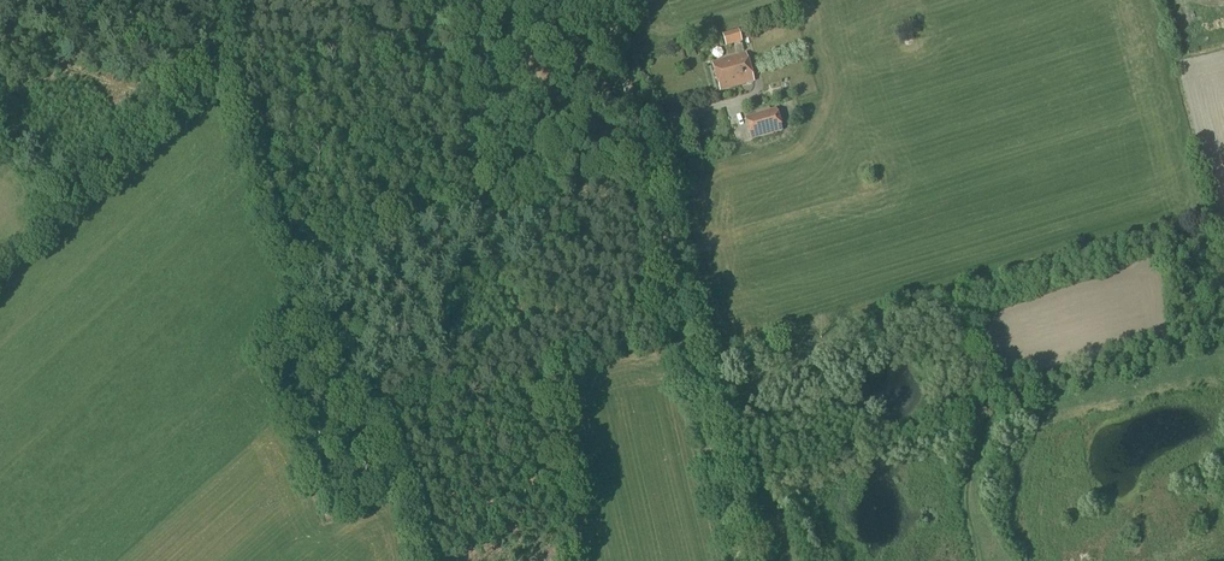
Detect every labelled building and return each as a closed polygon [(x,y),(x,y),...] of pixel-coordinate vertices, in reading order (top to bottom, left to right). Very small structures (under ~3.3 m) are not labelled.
[(714,25),(697,26),(698,42),(715,41),(714,25)] [(726,47),(742,42),(739,30),(723,34),(726,47)] [(716,51),(717,58),(726,57),(725,50),(716,51)] [(720,91),(754,82),(746,54),(712,64),(720,91)] [(642,87),(649,95),(657,88),(649,80),(642,87)] [(752,140),(782,131),(776,109),(746,118),(752,140)]
